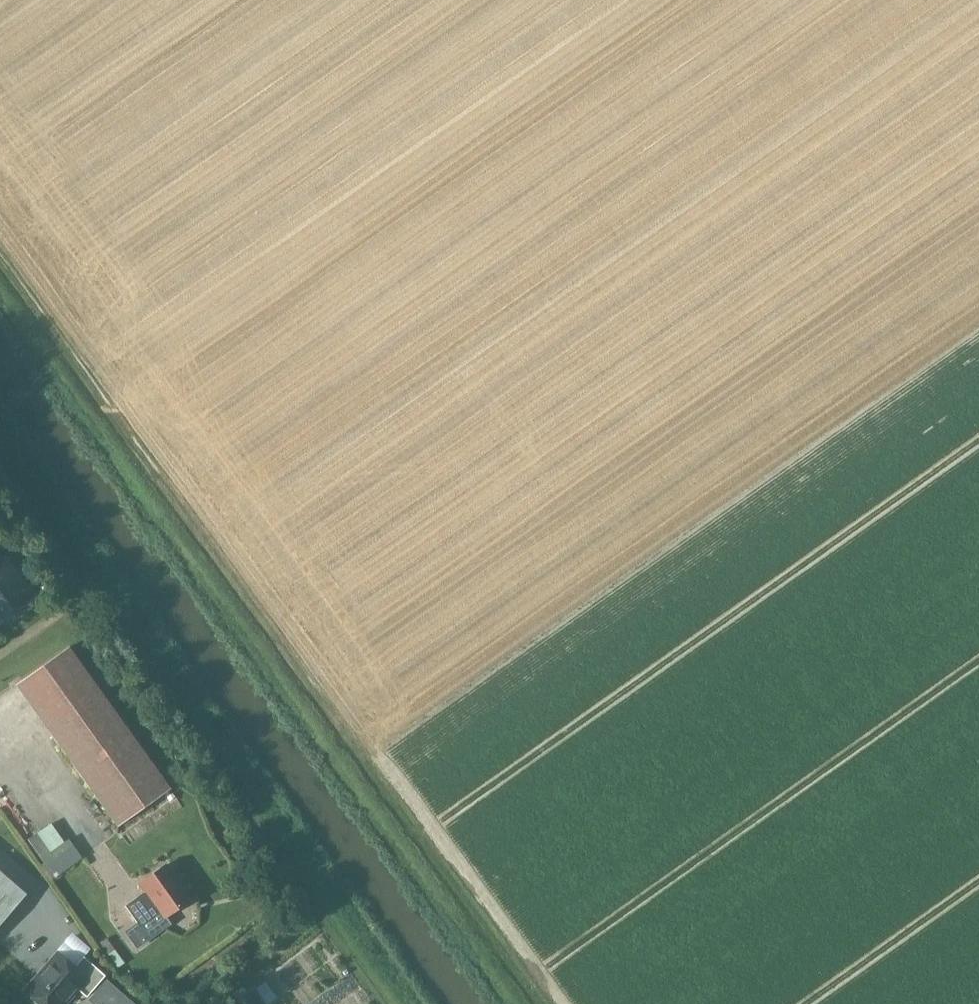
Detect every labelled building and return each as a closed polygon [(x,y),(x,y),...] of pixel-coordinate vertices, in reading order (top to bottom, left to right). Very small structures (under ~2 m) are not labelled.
[(31,595),(0,552),(0,617),(31,595)] [(15,684),(117,826),(169,789),(68,647),(15,684)] [(47,849),(41,853),(50,867),(81,847),(69,828),(60,834),(47,813),(30,823),(47,849)] [(138,884),(144,891),(124,906),(139,927),(159,912),(163,918),(189,899),(165,865),(138,884)] [(25,894),(0,873),(0,923),(25,894)] [(252,892),(242,900),(251,913),(261,906),(252,892)] [(59,954),(25,993),(38,1003),(61,1003),(76,988),(86,997),(104,976),(83,957),(74,967),(59,954)]
